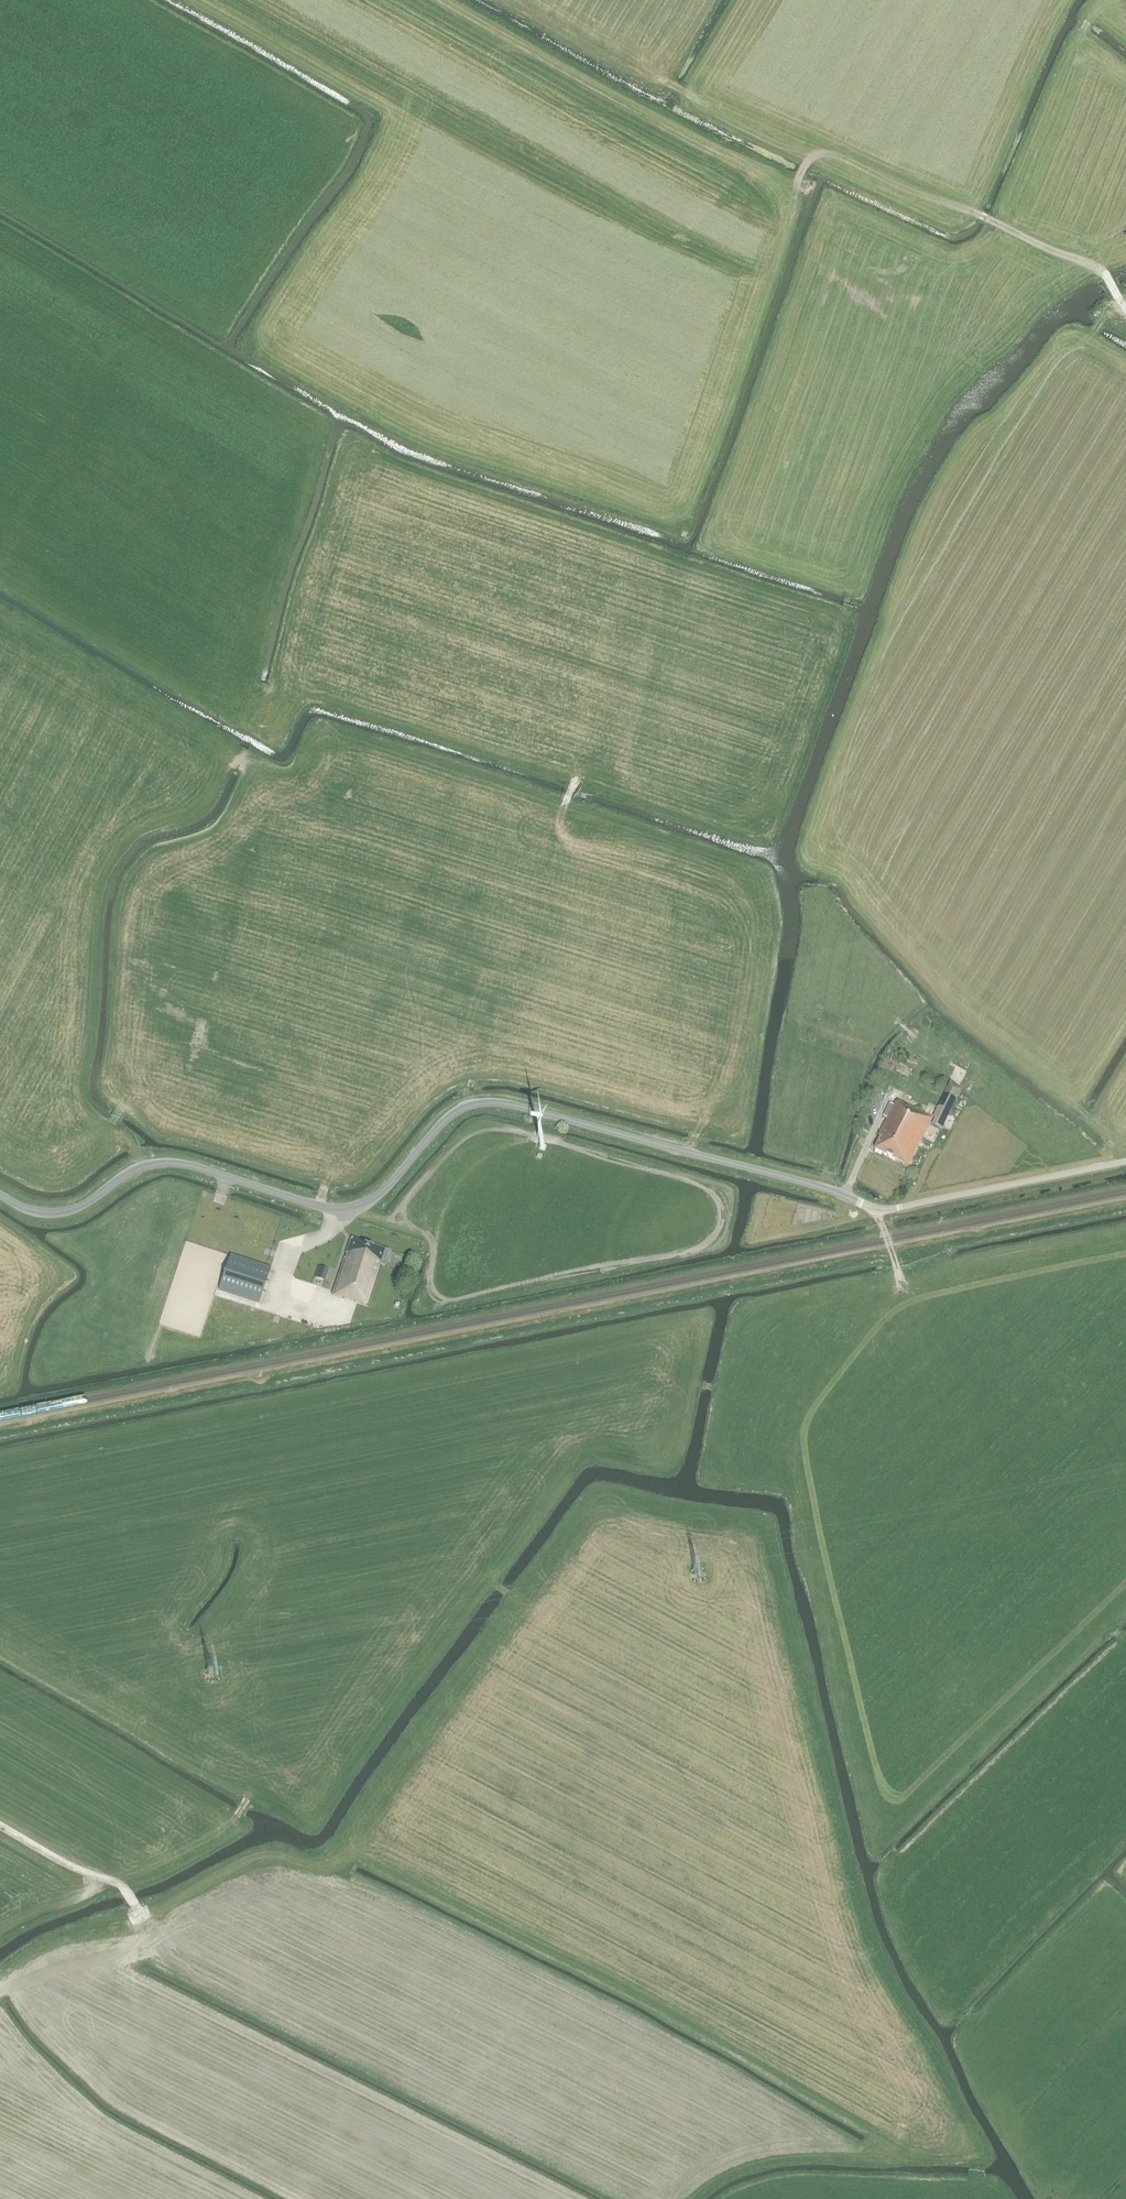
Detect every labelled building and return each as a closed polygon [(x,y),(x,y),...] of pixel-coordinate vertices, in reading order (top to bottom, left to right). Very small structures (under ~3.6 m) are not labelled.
[(958,1097),(963,1087),(950,1081),(945,1092),(958,1097)] [(957,1099),(945,1093),(938,1107),(951,1113),(957,1099)] [(884,1117),(888,1119),(879,1136),(882,1138),(875,1150),(908,1167),(933,1119),(907,1106),(906,1107),(897,1102),(895,1106),(890,1104),(884,1117)] [(270,1268),(230,1255),(243,1216),(228,1211),(210,1265),(225,1269),(219,1290),(259,1303),(270,1268)] [(250,1227),(263,1229),(264,1224),(273,1225),(273,1220),(252,1216),(250,1227)] [(385,1267),(387,1260),(390,1252),(351,1239),(333,1296),(368,1307),(382,1266),(385,1267)] [(326,1280),(331,1268),(321,1265),(316,1277),(326,1280)] [(319,1294),(322,1285),(312,1282),(309,1291),(319,1294)]
